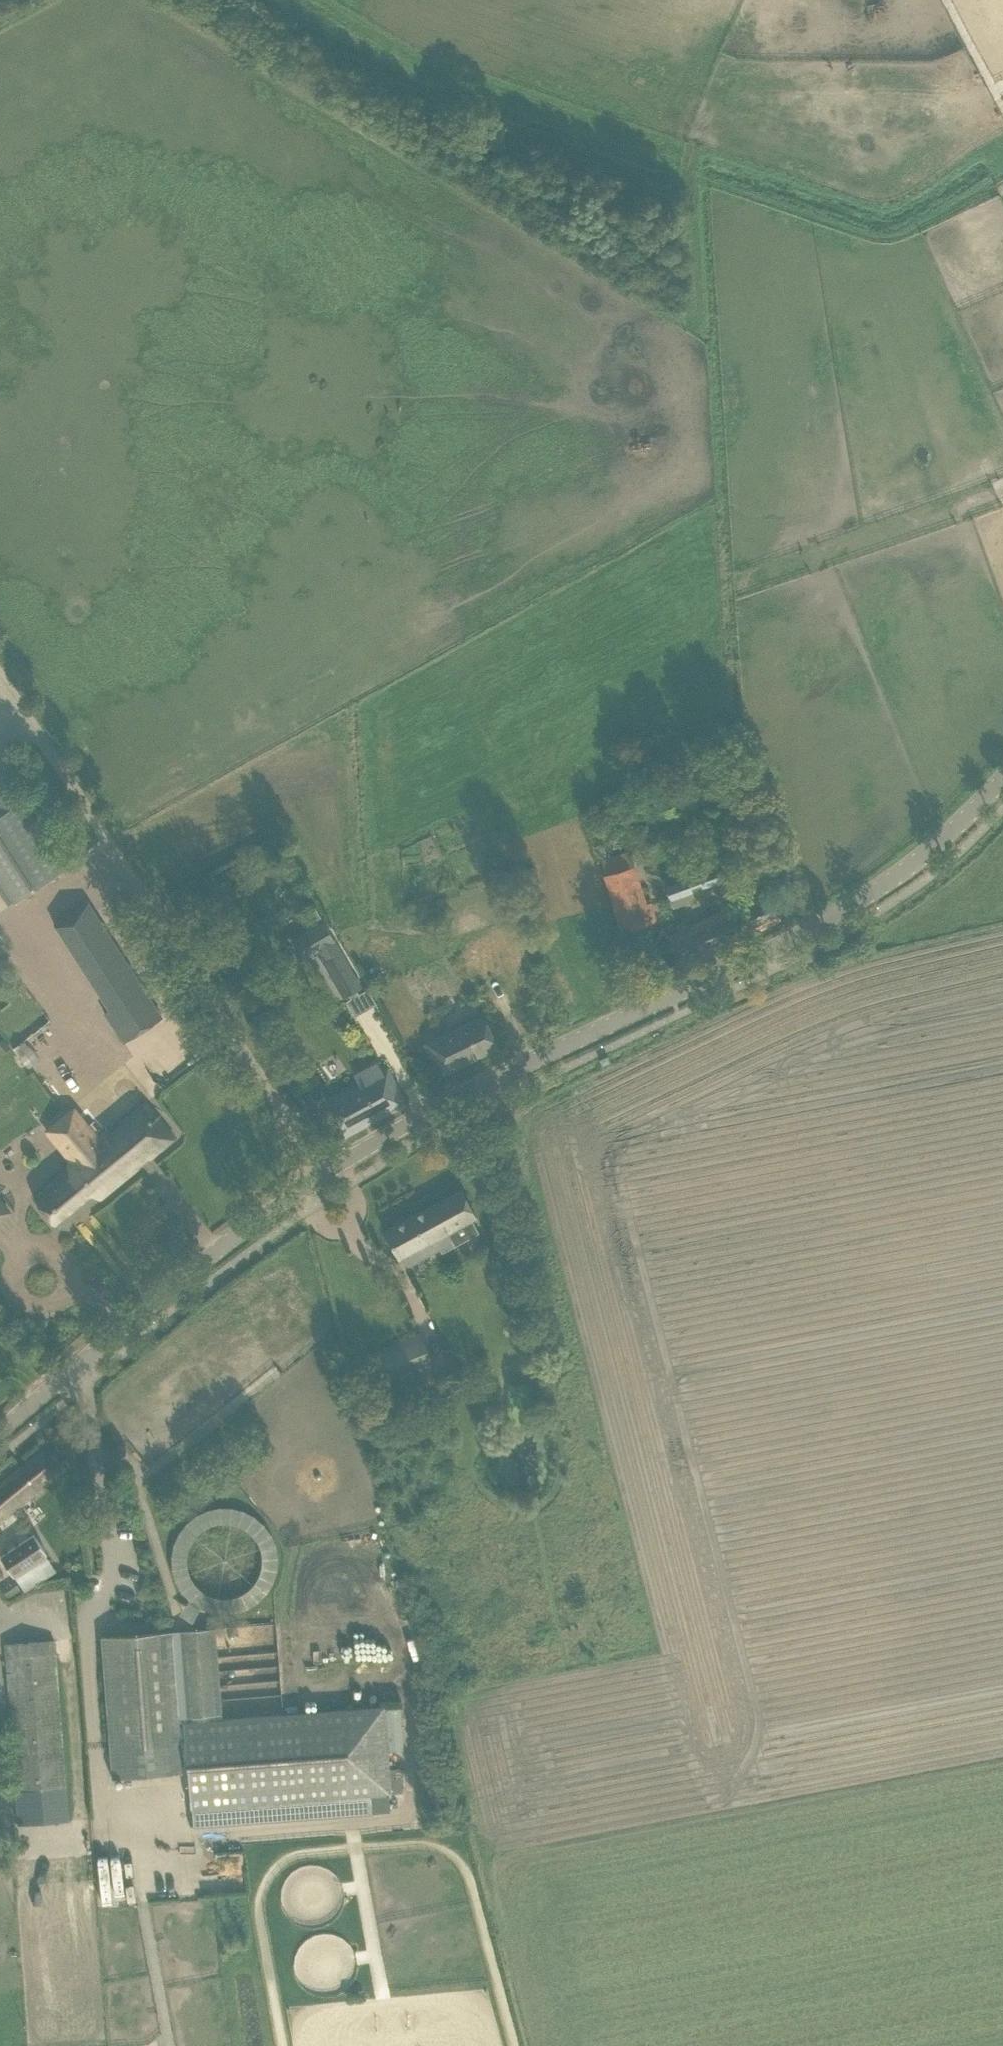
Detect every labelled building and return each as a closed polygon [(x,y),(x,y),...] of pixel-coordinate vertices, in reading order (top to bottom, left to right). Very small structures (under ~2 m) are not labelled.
[(14,902),(66,869),(13,787),(0,795),(0,805),(7,816),(0,821),(0,879),(14,902)] [(604,875),(621,931),(650,921),(633,866),(604,875)] [(722,913),(715,916),(714,913),(710,915),(712,917),(668,939),(682,966),(780,918),(767,891),(733,907),(719,868),(665,887),(673,908),(714,892),(722,913)] [(106,1011),(101,1015),(120,1044),(158,1020),(84,905),(51,926),(106,1011)] [(316,910),(307,915),(311,923),(321,918),(316,910)] [(304,932),(295,938),(307,957),(316,952),(343,998),(361,987),(323,921),(304,932)] [(366,988),(358,993),(367,1008),(375,1004),(366,988)] [(424,1043),(440,1075),(498,1047),(483,1015),(424,1043)] [(0,1042),(0,1052),(1,1054),(8,1048),(2,1041),(0,1042)] [(328,1101),(345,1134),(404,1103),(386,1070),(328,1101)] [(55,1180),(33,1197),(58,1228),(98,1196),(99,1197),(137,1166),(137,1164),(147,1156),(149,1157),(173,1137),(145,1103),(99,1140),(72,1107),(44,1130),(71,1164),(53,1178),(55,1180)] [(461,1189),(384,1231),(393,1248),(399,1259),(426,1244),(431,1253),(451,1242),(447,1233),(476,1217),(470,1206),(461,1189)] [(490,1368),(486,1358),(473,1363),(477,1373),(490,1368)] [(60,1470),(43,1449),(0,1484),(0,1520),(60,1470)] [(187,1608),(283,1582),(260,1500),(164,1527),(187,1608)] [(13,1576),(46,1554),(33,1534),(0,1556),(0,1557),(13,1576)] [(214,1627),(170,1631),(177,1721),(179,1743),(181,1773),(188,1772),(183,1721),(221,1718),(214,1627)] [(122,1635),(102,1636),(105,1673),(106,1684),(111,1748),(113,1777),(181,1773),(179,1743),(177,1721),(170,1631),(122,1635)] [(5,1644),(19,1825),(68,1821),(54,1640),(5,1644)] [(221,1718),(183,1721),(188,1772),(193,1826),(370,1813),(369,1795),(390,1793),(383,1706),(221,1718)] [(385,1707),(388,1750),(403,1748),(400,1706),(385,1707)] [(305,1870),(302,1889),(307,1890),(306,1903),(321,1905),(325,1873),(305,1870)]
